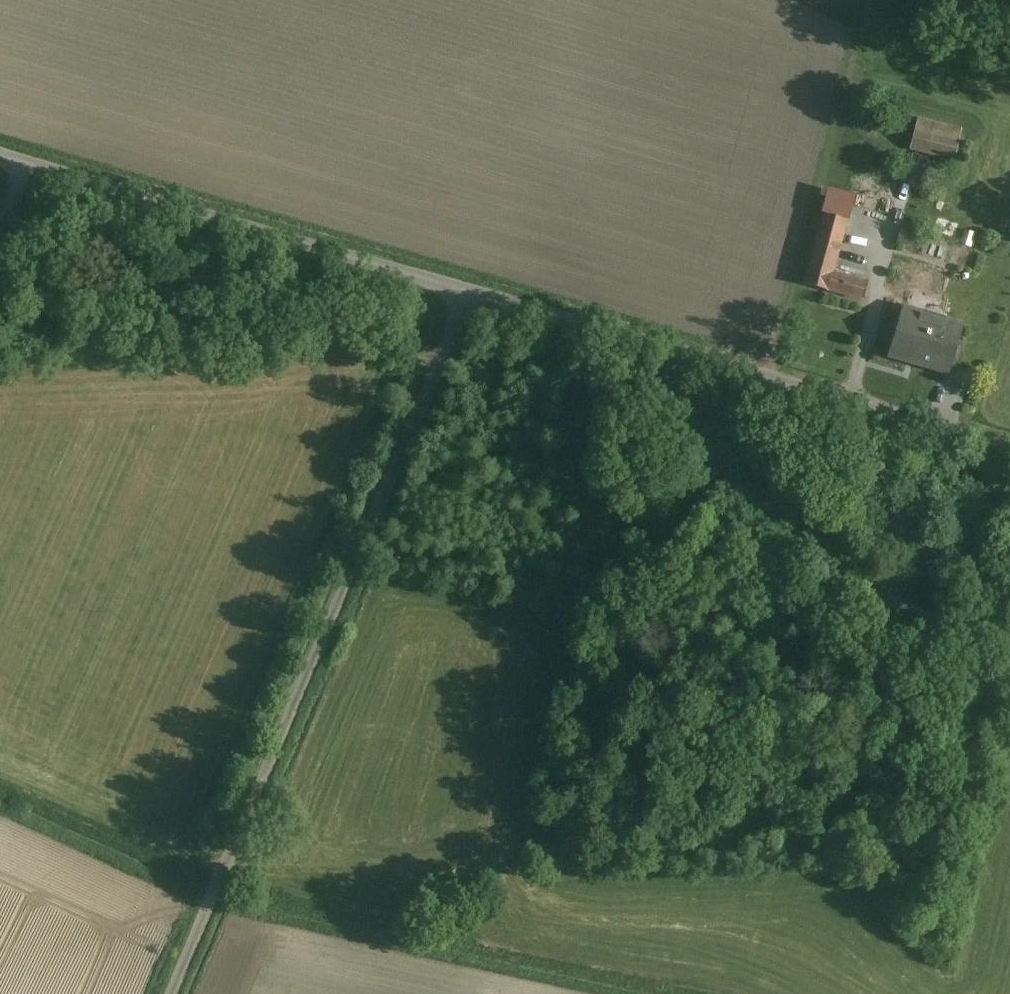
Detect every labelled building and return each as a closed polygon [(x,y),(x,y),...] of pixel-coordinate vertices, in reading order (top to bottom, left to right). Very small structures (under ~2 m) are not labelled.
[(960,129),(916,117),(908,148),(952,160),(960,129)] [(848,202),(826,197),(803,284),(862,300),(865,282),(831,273),(848,202)] [(960,325),(900,307),(886,355),(946,372),(960,325)]
